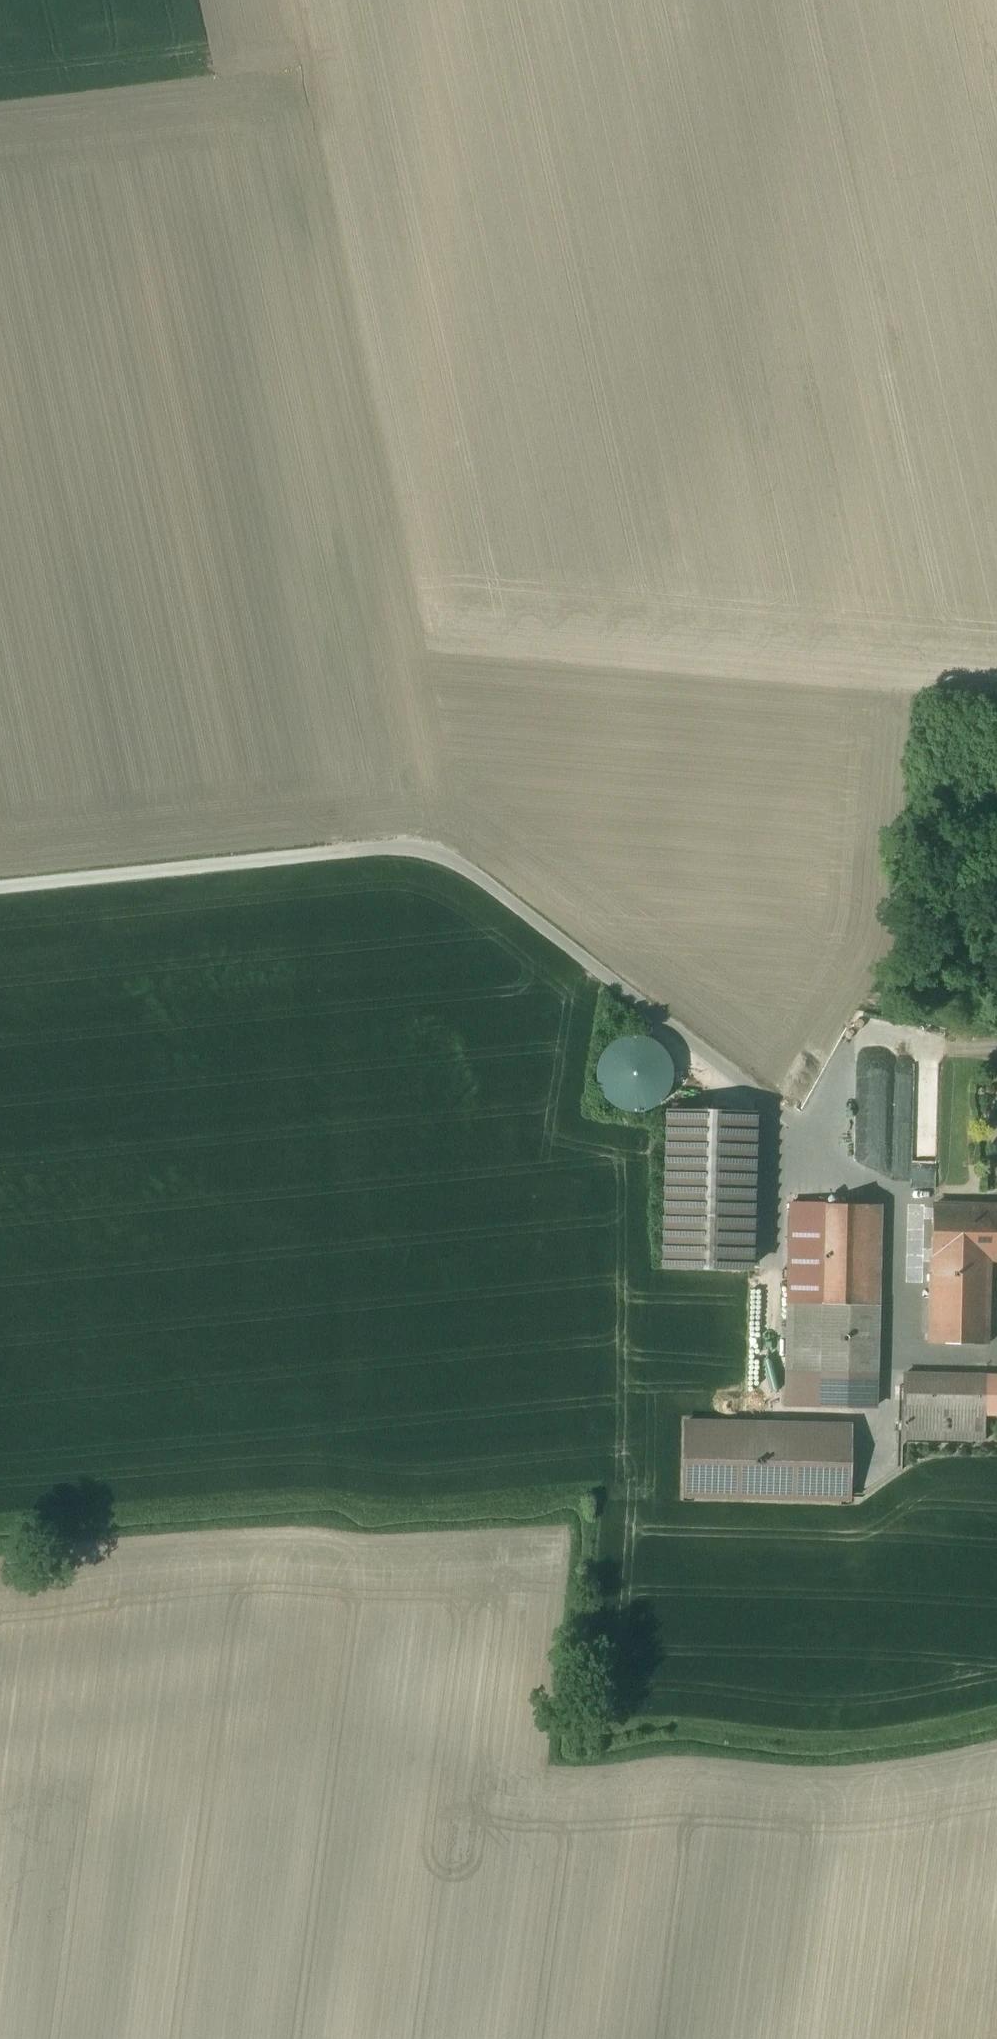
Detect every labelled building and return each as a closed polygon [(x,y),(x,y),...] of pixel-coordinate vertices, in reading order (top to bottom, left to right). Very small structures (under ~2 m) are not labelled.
[(611,1021),(585,1036),(577,1059),(582,1080),(601,1098),(626,1101),(650,1086),(659,1061),(651,1037),(634,1024),(611,1021)] [(755,1116),(661,1115),(659,1270),(753,1271),(755,1116)] [(935,1185),(935,1130),(914,1130),(914,1185),(935,1185)] [(996,1340),(996,1204),(931,1203),(930,1271),(928,1345),(996,1346),(996,1340)] [(878,1373),(882,1206),(791,1204),(788,1371),(878,1373)] [(983,1374),(902,1372),(900,1441),(982,1442),(983,1374)] [(853,1422),(679,1419),(678,1504),(851,1506),(853,1422)]
